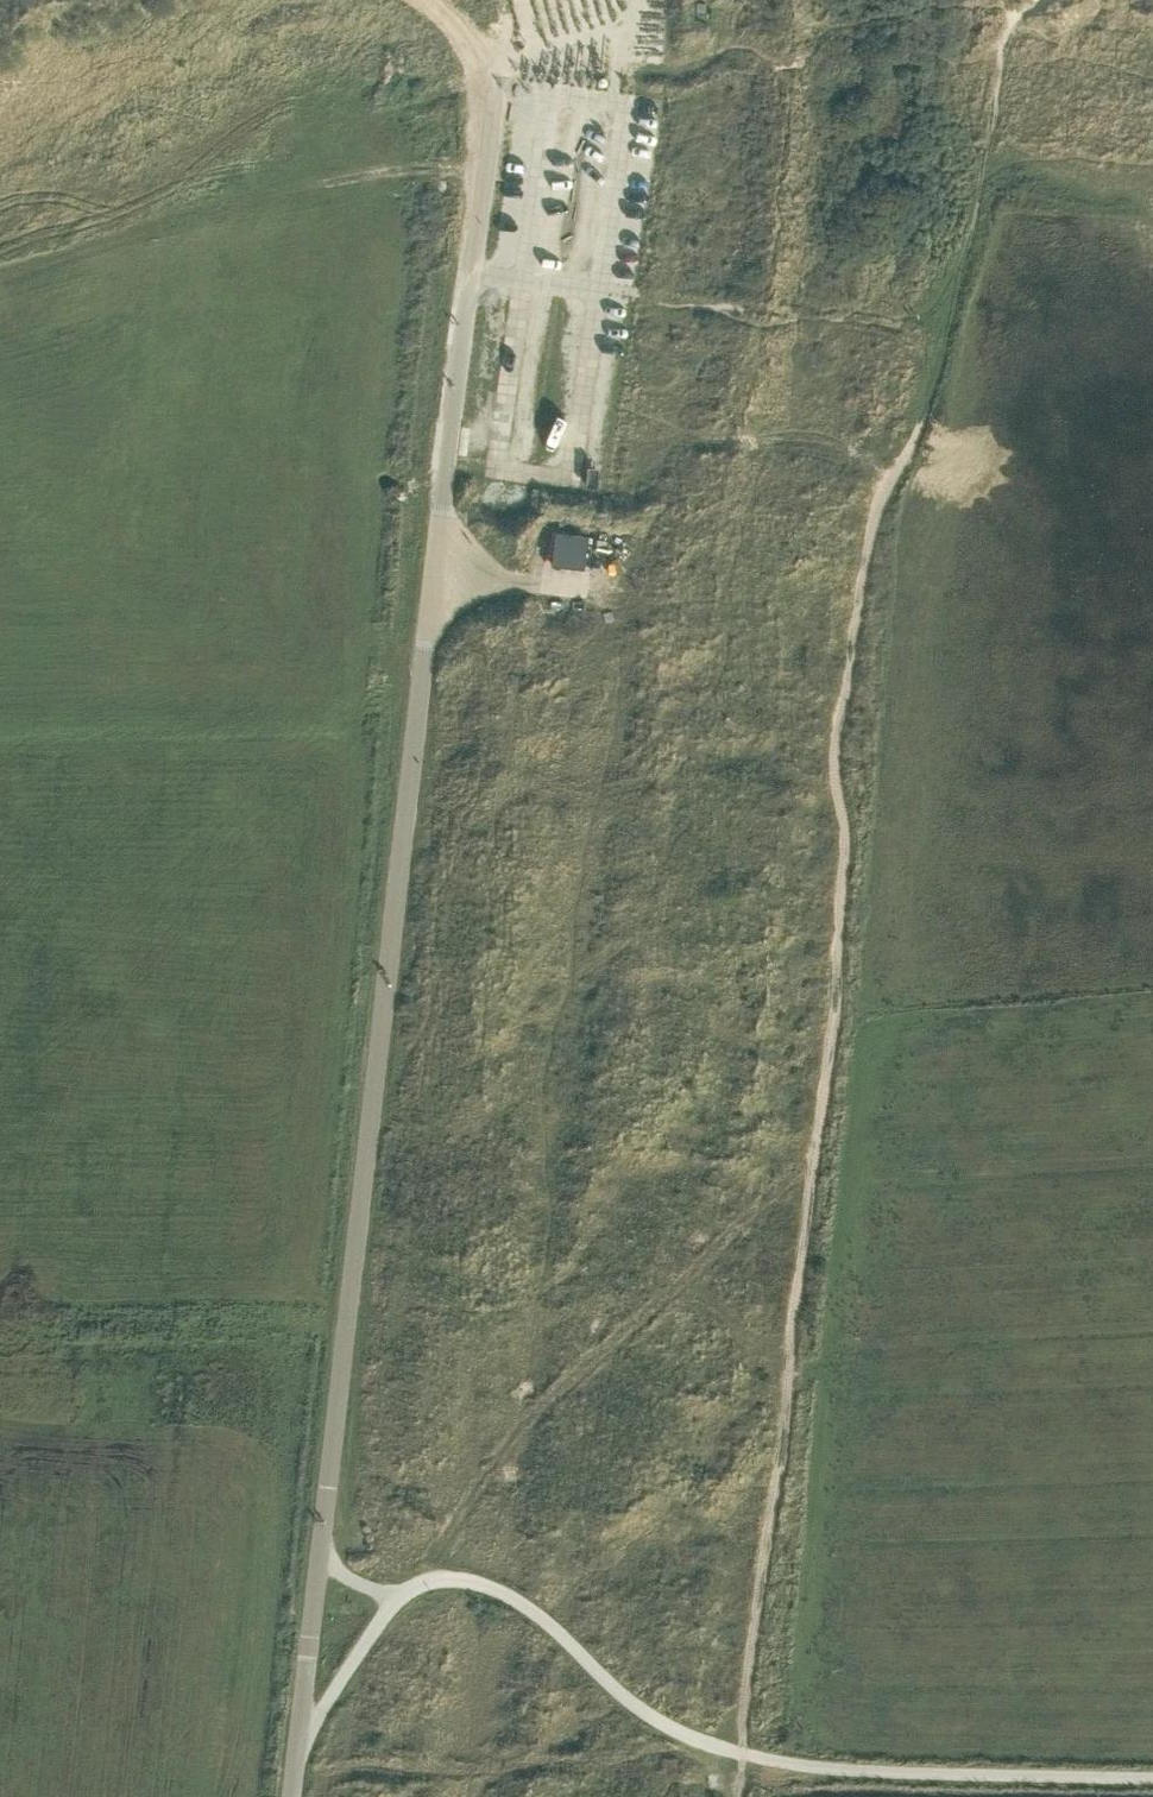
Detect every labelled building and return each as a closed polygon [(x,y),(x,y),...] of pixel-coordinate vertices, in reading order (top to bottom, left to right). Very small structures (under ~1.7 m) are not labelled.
[(552,567),(584,570),(588,537),(555,534),(552,567)]
